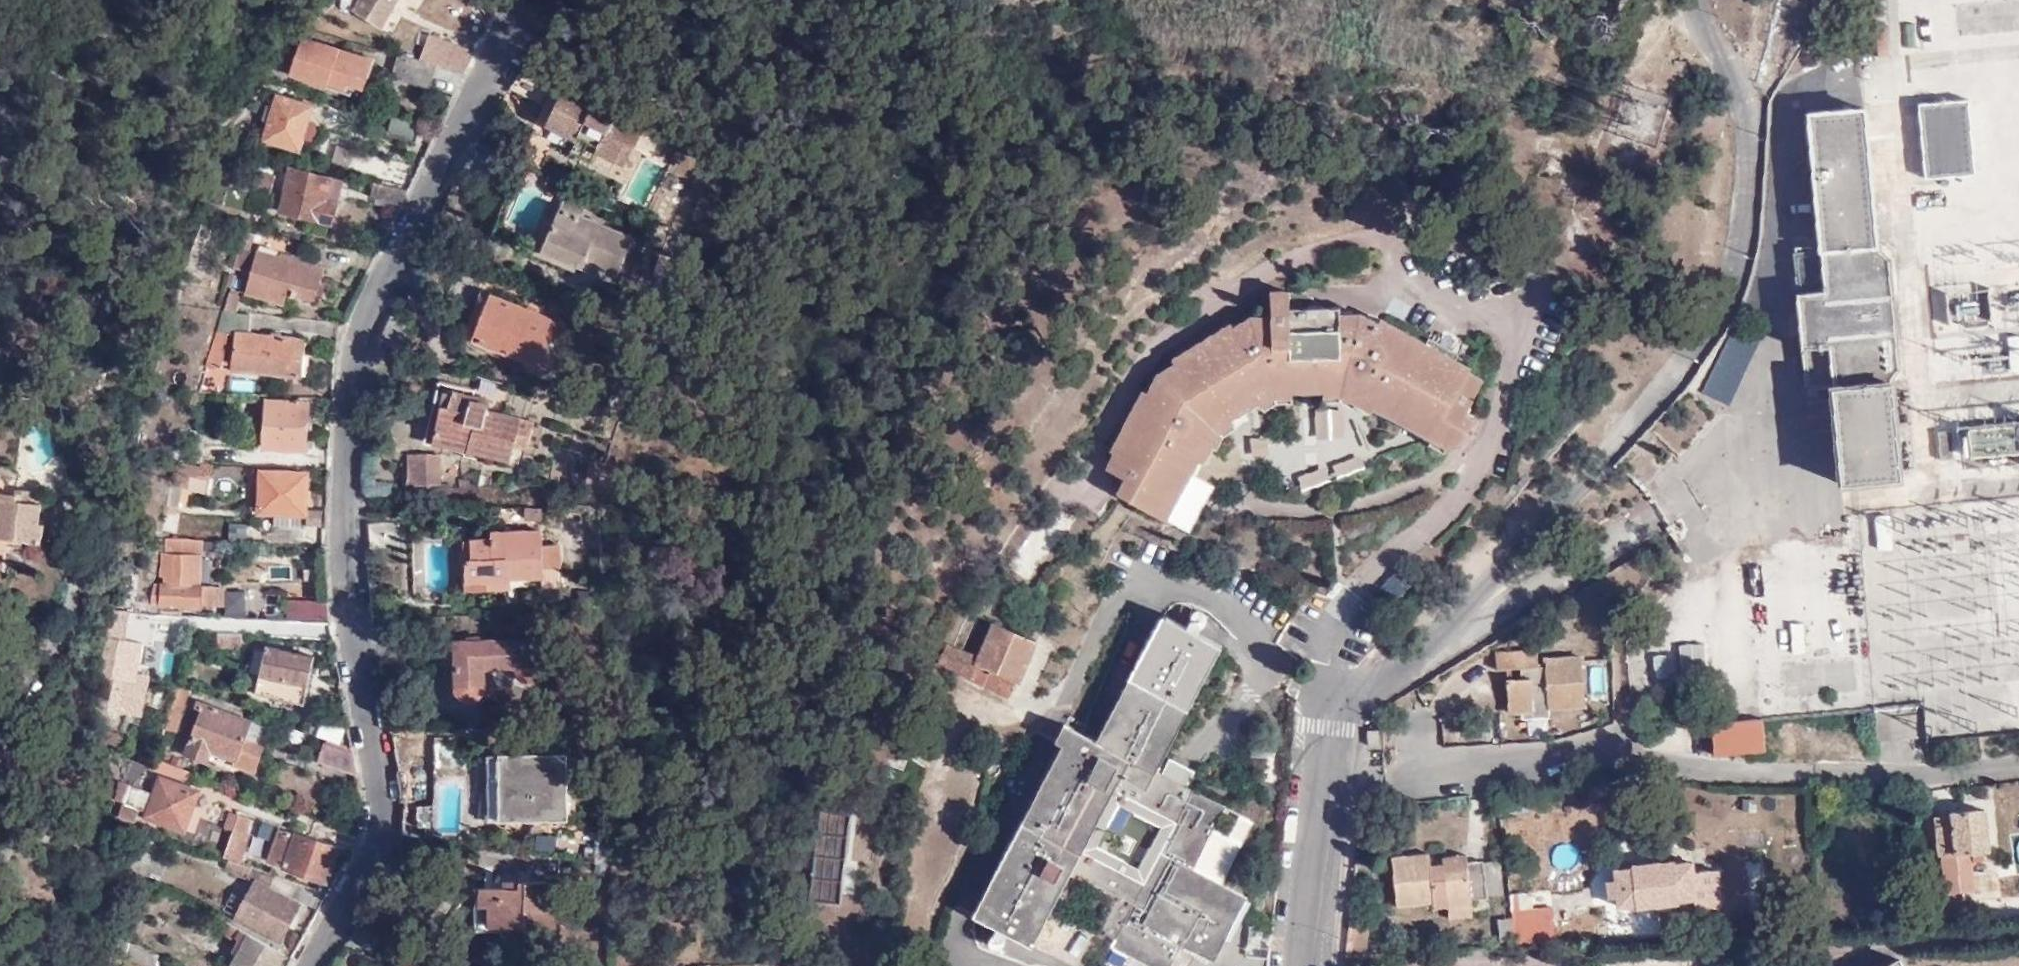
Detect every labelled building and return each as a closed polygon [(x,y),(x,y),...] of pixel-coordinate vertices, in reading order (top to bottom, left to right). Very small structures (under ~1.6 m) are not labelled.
[(397,0),(357,0),(353,7),(382,25),(397,0)] [(361,99),(372,58),(299,38),(288,79),(361,99)] [(464,73),(473,55),(442,46),(431,64),(435,65),(464,73)] [(435,65),(431,64),(398,55),(392,74),(408,78),(407,82),(429,87),(435,65)] [(559,80),(528,64),(520,74),(509,89),(545,105),(559,80)] [(595,102),(597,98),(568,83),(546,125),(577,142),(579,138),(598,148),(596,152),(617,162),(626,145),(634,149),(635,149),(646,129),(595,102)] [(309,120),(314,104),(274,92),(261,136),(301,148),(304,137),(313,139),(317,123),(309,120)] [(618,109),(597,98),(595,102),(646,129),(649,124),(619,109),(618,109)] [(1915,107),(1922,184),(1972,179),(1965,103),(1915,107)] [(423,120),(394,113),(388,132),(417,140),(423,120)] [(1876,267),(1862,124),(1807,129),(1819,260),(1794,263),(1794,267),(1792,267),(1805,404),(1832,401),(1842,499),(1897,493),(1887,389),(1893,382),(1883,274),(1876,267)] [(626,145),(617,162),(625,167),(634,149),(626,145)] [(330,225),(343,178),(292,165),(279,210),(330,225)] [(270,194),(276,175),(262,172),(257,190),(270,194)] [(565,200),(572,186),(549,176),(546,183),(550,193),(565,200)] [(401,205),(407,191),(376,183),(372,197),(401,205)] [(569,231),(576,214),(561,208),(554,225),(569,231)] [(634,238),(576,214),(569,231),(554,225),(543,251),(583,268),(586,261),(619,275),(634,238)] [(254,235),(243,232),(232,269),(242,272),(248,250),(251,250),(254,235)] [(315,301),(325,266),(279,253),(278,256),(259,250),(245,292),(283,304),(287,292),(315,301)] [(1986,321),(1983,280),(1941,283),(1944,323),(1986,321)] [(1455,360),(1427,345),(1381,320),(1379,325),(1361,315),(1341,315),(1340,307),(1324,307),(1307,308),(1306,292),(1272,293),(1272,319),(1252,319),(1235,329),(1232,325),(1175,360),(1177,365),(1160,375),(1150,394),(1145,392),(1114,452),(1117,453),(1109,469),(1128,478),(1120,493),(1162,516),(1202,441),(1206,444),(1211,446),(1218,431),(1234,422),(1231,418),(1228,414),(1256,396),(1259,401),(1261,405),(1276,396),(1293,396),(1293,395),(1292,385),(1294,384),(1296,382),(1310,381),(1314,384),(1325,384),(1325,393),(1325,394),(1343,394),(1357,402),(1360,398),(1362,393),(1389,408),(1436,433),(1433,437),(1448,446),(1464,441),(1474,420),(1465,415),(1484,380),(1469,373),(1471,369),(1455,360)] [(1307,308),(1324,307),(1306,292),(1307,308)] [(230,294),(226,310),(236,311),(240,297),(230,294)] [(534,370),(553,324),(483,296),(465,343),(534,370)] [(226,310),(224,309),(219,333),(228,334),(237,335),(232,371),(303,378),(308,339),(250,333),(252,312),(236,311),(226,310)] [(219,333),(214,333),(207,358),(224,359),(228,334),(219,333)] [(2006,338),(2008,361),(2018,360),(2018,337),(2006,338)] [(1430,339),(1427,345),(1455,360),(1458,355),(1430,339)] [(207,358),(203,370),(222,371),(224,359),(207,358)] [(1293,395),(1325,393),(1325,384),(1314,384),(1310,381),(1296,382),(1294,384),(1292,385),(1293,395)] [(1360,398),(1433,437),(1436,433),(1389,408),(1362,393),(1360,398)] [(444,395),(440,411),(447,413),(451,397),(444,395)] [(1228,414),(1231,418),(1259,401),(1256,396),(1228,414)] [(468,446),(466,457),(508,467),(512,449),(526,452),(532,425),(486,415),(488,408),(471,405),(473,398),(451,397),(447,413),(440,411),(434,439),(468,446)] [(471,405),(488,408),(490,402),(473,398),(471,405)] [(306,448),(309,403),(267,401),(264,446),(306,448)] [(1343,438),(1343,409),(1317,409),(1316,438),(1343,438)] [(1374,447),(1368,422),(1353,425),(1358,451),(1374,447)] [(1962,429),(1965,464),(2018,459),(2018,424),(1962,429)] [(1951,431),(1937,432),(1940,461),(1954,459),(1951,431)] [(466,458),(466,457),(468,446),(434,439),(431,449),(466,458)] [(1202,441),(1162,516),(1166,518),(1206,444),(1202,441)] [(438,490),(438,460),(408,459),(407,490),(438,490)] [(196,477),(197,468),(175,464),(168,507),(179,509),(183,489),(207,493),(209,479),(196,477)] [(307,515),(310,472),(261,468),(257,511),(274,512),(285,513),(307,515)] [(40,542),(42,523),(38,522),(40,502),(30,501),(32,490),(16,489),(15,500),(0,498),(0,538),(40,542)] [(536,510),(517,510),(518,520),(536,521),(536,510)] [(273,524),(299,527),(300,514),(285,513),(274,512),(273,524)] [(1890,515),(1873,516),(1876,551),(1892,549),(1890,515)] [(243,540),(243,524),(228,523),(227,540),(243,540)] [(404,553),(402,524),(371,526),(372,553),(404,553)] [(488,541),(470,542),(471,560),(462,560),(464,593),(506,591),(507,579),(540,578),(540,569),(559,569),(558,548),(539,547),(539,532),(488,534),(488,541)] [(180,569),(196,569),(197,554),(200,554),(201,539),(165,537),(161,574),(162,574),(175,575),(176,553),(181,553),(180,569)] [(200,548),(219,550),(219,540),(203,540),(201,539),(200,548)] [(471,560),(470,542),(462,543),(462,560),(471,560)] [(1400,601),(1411,582),(1392,570),(1380,589),(1400,601)] [(163,584),(174,585),(175,575),(162,574),(161,583),(163,584)] [(149,602),(211,606),(212,586),(174,585),(163,584),(161,583),(153,583),(149,602)] [(211,606),(223,607),(224,587),(212,586),(211,606)] [(228,595),(240,596),(240,589),(228,588),(228,595)] [(326,620),(325,602),(288,600),(288,618),(326,620)] [(147,612),(114,610),(101,674),(107,676),(100,706),(129,713),(144,643),(152,644),(159,613),(147,612)] [(1115,896),(1100,926),(1115,934),(1111,942),(1155,965),(1167,965),(1181,938),(1197,945),(1195,949),(1214,959),(1247,893),(1196,865),(1227,804),(1187,783),(1191,775),(1167,762),(1162,770),(1157,767),(1222,643),(1163,613),(1096,738),(1064,722),(1057,736),(1064,741),(976,911),(1034,941),(1070,873),(1115,896)] [(936,656),(963,669),(967,660),(994,671),(990,680),(986,687),(1013,698),(1037,640),(985,619),(974,643),(947,632),(936,656)] [(1820,620),(1789,622),(1791,648),(1821,646),(1820,620)] [(237,633),(219,631),(219,641),(236,642),(237,633)] [(1677,644),(1679,678),(1704,676),(1702,642),(1677,644)] [(538,676),(537,644),(451,644),(451,694),(454,702),(459,705),(465,707),(469,707),(475,705),(480,701),(482,696),(482,673),(513,673),(515,681),(519,685),(525,687),(533,685),(536,682),(538,676)] [(304,706),(314,656),(267,646),(255,694),(304,706)] [(1497,666),(1520,664),(1530,664),(1531,674),(1521,675),(1508,676),(1510,708),(1521,708),(1533,707),(1533,698),(1548,697),(1549,703),(1585,702),(1582,653),(1546,654),(1547,663),(1538,663),(1537,646),(1496,649),(1497,666)] [(1662,652),(1625,661),(1630,686),(1668,677),(1662,652)] [(967,660),(963,669),(990,680),(994,671),(967,660)] [(1530,664),(1520,664),(1521,675),(1531,674),(1530,664)] [(176,683),(163,728),(175,731),(188,688),(176,683)] [(1549,715),(1549,703),(1548,697),(1533,698),(1533,707),(1521,708),(1522,715),(1549,715)] [(208,749),(233,758),(231,763),(251,771),(260,746),(242,739),(249,720),(195,700),(193,706),(199,708),(183,753),(204,760),(208,749)] [(1924,736),(1920,703),(1874,708),(1878,741),(1924,736)] [(1767,752),(1763,718),(1712,722),(1715,755),(1767,752)] [(1381,740),(1379,726),(1368,727),(1369,742),(1381,740)] [(317,760),(357,774),(353,751),(324,741),(317,760)] [(567,822),(565,754),(487,756),(488,822),(567,822)] [(424,767),(396,771),(400,802),(428,798),(424,767)] [(145,814),(183,827),(196,790),(159,776),(153,792),(129,783),(122,800),(121,800),(116,815),(132,820),(137,806),(146,810),(145,814)] [(838,903),(849,812),(818,809),(809,900),(838,903)] [(1953,813),(1953,815),(1954,825),(1937,827),(1940,856),(1989,851),(1985,810),(1953,813)] [(237,814),(223,858),(229,860),(239,863),(247,837),(243,835),(249,818),(237,814)] [(1954,825),(1953,815),(1936,817),(1937,827),(1954,825)] [(325,881),(337,848),(279,827),(268,860),(325,881)] [(1449,906),(1472,903),(1472,898),(1487,897),(1483,861),(1468,863),(1469,869),(1445,872),(1444,865),(1431,867),(1429,854),(1393,859),(1398,907),(1434,903),(1449,901),(1449,906)] [(1469,869),(1468,863),(1467,856),(1444,858),(1444,865),(1445,872),(1469,869)] [(239,863),(229,860),(225,867),(244,877),(246,877),(255,882),(236,917),(279,941),(300,904),(289,899),(269,886),(275,876),(239,863)] [(1723,906),(1719,871),(1695,874),(1693,863),(1674,865),(1673,861),(1636,865),(1636,869),(1617,871),(1619,882),(1610,883),(1611,895),(1620,894),(1620,905),(1640,903),(1640,906),(1678,903),(1678,899),(1695,897),(1697,909),(1723,906)] [(289,899),(297,884),(275,876),(269,886),(289,899)] [(558,881),(520,881),(520,887),(504,887),(480,887),(480,905),(489,905),(488,925),(557,925),(558,881)] [(1511,894),(1513,910),(1554,908),(1553,892),(1511,894)] [(1473,917),(1472,903),(1449,906),(1450,919),(1473,917)] [(1513,910),(1515,943),(1556,941),(1554,908),(1513,910)] [(240,930),(225,921),(217,936),(232,943),(240,930)] [(1507,922),(1469,926),(1471,944),(1509,940),(1507,922)] [(1365,925),(1349,924),(1348,943),(1348,950),(1364,949),(1365,925)] [(283,954),(249,934),(232,965),(277,965),(283,954)] [(150,965),(156,965),(160,956),(131,940),(125,956),(150,965)]
